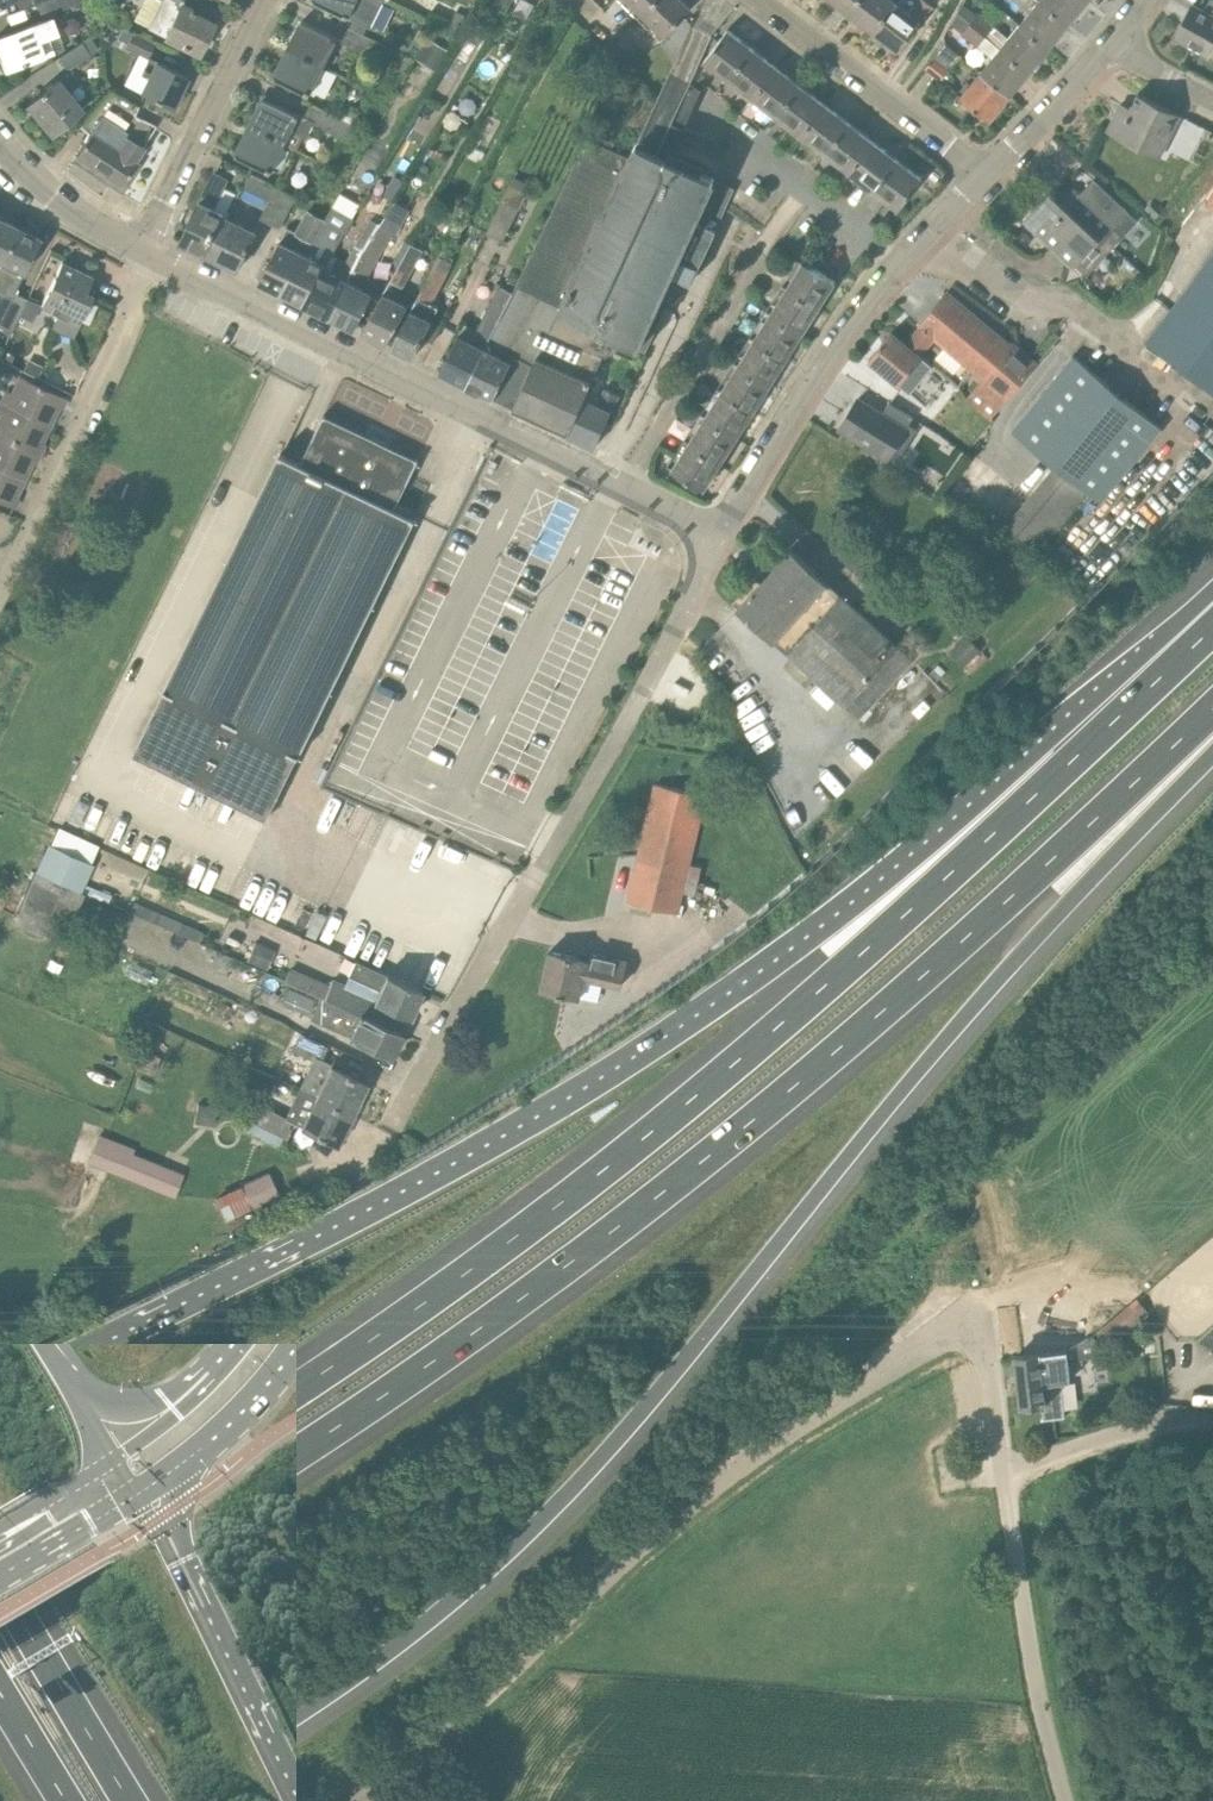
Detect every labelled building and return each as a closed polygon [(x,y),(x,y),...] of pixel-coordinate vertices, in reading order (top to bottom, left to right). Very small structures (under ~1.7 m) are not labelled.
[(21,10),(37,4),(49,0),(17,0),(21,10)] [(37,4),(43,18),(91,0),(49,0),(37,4)] [(215,23),(194,12),(196,9),(183,2),(185,0),(154,0),(153,3),(164,9),(155,30),(164,37),(199,54),(215,23)] [(362,33),(366,26),(369,27),(383,0),(316,0),(342,13),(353,19),(350,26),(362,33)] [(514,0),(497,0),(494,6),(506,13),(514,0)] [(656,0),(622,0),(639,17),(656,0)] [(662,38),(691,9),(682,0),(656,0),(639,17),(661,39),(662,38)] [(854,0),(833,0),(846,10),(854,0)] [(893,0),(854,0),(846,10),(869,28),(893,0)] [(895,0),(893,0),(869,28),(899,51),(934,6),(925,0),(922,0),(912,13),(895,0)] [(1039,0),(1020,23),(1049,47),(1068,23),(1039,0)] [(1087,0),(1039,0),(1068,23),(1087,0)] [(1207,12),(1195,5),(1192,10),(1177,39),(1209,57),(1212,49),(1212,1),(1207,12)] [(453,17),(434,8),(429,17),(458,31),(467,13),(458,8),(453,17)] [(1000,47),(1008,37),(979,13),(970,23),(1000,47)] [(1000,47),(970,23),(959,14),(951,26),(992,57),(1000,47)] [(32,61),(55,54),(54,53),(65,49),(53,18),(0,38),(0,53),(0,54),(0,67),(2,72),(32,61)] [(324,66),(338,38),(304,21),(290,49),(324,66)] [(1029,71),(1049,47),(1020,23),(1008,37),(1000,47),(1029,71)] [(376,58),(383,44),(362,33),(350,26),(342,41),(376,58)] [(126,47),(149,58),(149,57),(150,57),(155,45),(133,34),(124,30),(119,41),(127,46),(126,47)] [(727,84),(753,50),(728,30),(702,64),(727,84)] [(68,71),(100,51),(91,37),(59,58),(68,71)] [(438,68),(449,48),(431,37),(419,57),(438,68)] [(942,81),(961,55),(947,43),(926,68),(942,81)] [(1010,96),(1029,71),(1000,47),(992,57),(980,73),(1010,96)] [(310,94),(324,66),(290,49),(275,77),(310,94)] [(750,101),(778,69),(753,50),(727,84),(750,101)] [(532,69),(537,59),(525,53),(520,62),(532,69)] [(187,77),(150,57),(149,57),(149,58),(141,74),(149,78),(142,93),(172,108),(187,77)] [(777,122),(803,88),(778,69),(750,101),(777,122)] [(665,158),(698,87),(690,84),(670,73),(656,104),(648,99),(643,109),(653,113),(637,145),(635,144),(631,153),(610,197),(705,242),(710,231),(731,188),(710,179),(665,158)] [(990,120),(1010,96),(980,73),(961,96),(990,120)] [(52,134),(85,109),(60,79),(28,105),(52,134)] [(800,139),(829,107),(803,88),(777,122),(800,139)] [(121,185),(137,161),(136,160),(144,148),(143,147),(157,127),(135,116),(140,106),(111,91),(82,126),(89,134),(76,155),(121,185)] [(1179,114),(1137,93),(1130,107),(1120,103),(1108,132),(1158,156),(1179,114)] [(299,114),(265,98),(249,130),(282,147),(290,130),(307,138),(314,125),(344,139),(352,124),(311,104),(304,116),(299,113),(299,114)] [(826,159),(852,125),(829,107),(800,139),(826,159)] [(352,124),(344,139),(341,145),(348,149),(360,128),(352,124)] [(846,175),(875,142),(852,125),(826,159),(846,175)] [(270,171),(282,147),(249,130),(237,154),(270,171)] [(559,306),(585,251),(610,197),(631,153),(589,134),(515,286),(559,306)] [(872,194),(900,162),(875,142),(846,175),(872,194)] [(897,213),(923,179),(900,162),(872,194),(897,213)] [(215,208),(230,180),(215,172),(201,202),(215,208)] [(270,202),(277,186),(250,172),(242,188),(269,201),(270,202)] [(1138,207),(1098,173),(1080,194),(1075,190),(1061,204),(1050,194),(1027,218),(1076,264),(1087,275),(1110,250),(1103,243),(1138,207)] [(504,241),(528,190),(512,182),(487,232),(504,241)] [(298,196),(277,186),(270,202),(269,201),(260,221),(280,230),(298,196)] [(687,281),(705,242),(610,197),(585,251),(673,292),(680,277),(687,281)] [(397,234),(411,210),(396,201),(385,218),(381,223),(359,259),(331,318),(355,330),(374,293),(364,288),(394,232),(397,234)] [(215,208),(201,202),(182,243),(206,255),(239,271),(258,232),(225,215),(226,213),(215,208)] [(332,254),(355,216),(334,204),(326,218),(321,215),(308,238),(281,292),(306,305),(328,268),(335,256),(332,254)] [(308,238),(321,215),(310,209),(297,232),(287,227),(260,282),(281,292),(308,238)] [(371,218),(339,274),(328,268),(306,305),(331,318),(359,259),(381,223),(371,218)] [(17,226),(0,219),(0,263),(17,226)] [(27,299),(15,293),(41,237),(17,226),(0,263),(0,327),(11,333),(27,299)] [(404,288),(423,251),(406,240),(389,274),(381,291),(384,293),(362,333),(388,345),(409,305),(397,299),(403,287),(404,288)] [(648,346),(668,304),(673,292),(585,251),(559,306),(648,346)] [(432,304),(455,259),(442,252),(391,348),(413,359),(433,320),(425,315),(431,304),(432,304)] [(1147,340),(1146,341),(1212,394),(1212,256),(1147,340)] [(819,308),(836,282),(800,259),(783,285),(819,308)] [(79,324),(93,295),(86,292),(93,278),(62,263),(41,307),(57,314),(52,327),(73,337),(79,324)] [(803,334),(819,308),(783,285),(767,311),(803,334)] [(984,326),(972,315),(972,314),(946,293),(919,326),(920,327),(936,338),(945,346),(944,348),(983,380),(966,400),(993,422),(1041,364),(1014,342),(1012,344),(986,323),(984,326)] [(469,386),(502,318),(500,318),(503,310),(489,304),(477,329),(466,324),(441,372),(469,386)] [(787,360),(803,334),(767,311),(751,337),(787,360)] [(607,357),(611,349),(607,346),(611,339),(556,314),(535,359),(513,407),(512,409),(572,436),(587,399),(591,390),(589,389),(603,356),(607,357)] [(494,399),(517,351),(508,347),(518,326),(502,318),(469,386),(494,399)] [(945,346),(936,338),(920,327),(905,345),(891,332),(869,360),(898,386),(923,356),(922,356),(935,341),(944,348),(945,346)] [(771,385),(787,360),(751,337),(734,363),(771,385)] [(513,407),(535,359),(517,351),(494,399),(513,407)] [(1102,502),(1163,429),(1073,355),(1013,429),(1056,464),(1016,512),(1050,539),(1089,491),(1102,502)] [(754,411),(771,385),(734,363),(718,388),(754,411)] [(65,398),(19,376),(11,392),(5,389),(0,401),(48,424),(57,407),(59,408),(65,398)] [(605,388),(598,405),(587,399),(572,436),(595,447),(621,395),(605,388)] [(738,437),(754,411),(718,388),(702,414),(738,437)] [(882,415),(858,400),(857,401),(861,404),(845,429),(841,427),(840,428),(889,458),(889,457),(897,462),(907,447),(917,430),(909,425),(914,418),(890,403),(882,415)] [(42,443),(40,442),(48,424),(0,401),(0,402),(0,434),(38,453),(42,443)] [(400,501),(420,460),(325,414),(302,462),(282,452),(129,768),(248,826),(254,814),(267,820),(301,752),(302,753),(418,515),(415,514),(417,509),(400,501)] [(722,463),(738,437),(702,414),(685,440),(722,463)] [(0,434),(0,467),(21,478),(30,461),(33,462),(38,453),(0,434)] [(705,489),(722,463),(685,440),(669,466),(705,489)] [(16,497),(13,496),(21,478),(0,467),(0,502),(11,507),(16,497)] [(859,720),(914,660),(791,549),(737,608),(859,720)] [(966,664),(983,648),(970,634),(953,650),(966,664)] [(937,683),(947,673),(938,665),(929,675),(937,683)] [(679,915),(709,794),(657,783),(628,903),(679,915)] [(92,865),(50,845),(39,871),(66,884),(80,890),(92,865)] [(694,860),(689,885),(699,887),(704,862),(694,860)] [(37,872),(14,925),(42,936),(66,884),(39,871),(37,872)] [(266,968),(274,950),(255,941),(247,959),(266,968)] [(589,960),(551,951),(541,988),(558,992),(557,995),(563,997),(564,994),(580,997),(585,978),(622,987),(628,964),(591,954),(589,960)] [(375,998),(370,995),(342,980),(343,978),(297,957),(285,981),(321,997),(402,1033),(394,1028),(401,1013),(409,1018),(422,991),(356,961),(349,976),(379,991),(375,998)] [(391,1056),(402,1033),(321,997),(311,1018),(348,1035),(348,1036),(391,1056)] [(354,1119),(354,1118),(362,1102),(359,1100),(367,1084),(321,1060),(327,1047),(302,1034),(294,1051),(313,1060),(298,1091),(354,1119)] [(152,1072),(159,1055),(144,1049),(137,1066),(152,1072)] [(354,1119),(298,1091),(291,1107),(290,1107),(285,1118),(265,1109),(266,1107),(256,1102),(247,1119),(256,1123),(251,1133),(279,1147),(283,1139),(291,1121),(301,1127),(337,1145),(345,1129),(348,1130),(354,1119)] [(214,1122),(216,1110),(198,1106),(195,1118),(214,1122)] [(174,1197),(184,1174),(132,1154),(134,1149),(110,1140),(100,1168),(174,1197)] [(273,1195),(266,1178),(240,1190),(239,1187),(217,1197),(226,1218),(248,1208),(247,1206),(273,1195)] [(1142,1319),(1129,1306),(1109,1323),(1097,1333),(1106,1345),(1142,1319)] [(1204,1335),(1212,1346),(1212,1327),(1204,1335)] [(1070,1382),(1067,1354),(1016,1358),(1021,1406),(1041,1403),(1043,1419),(1040,1420),(1040,1421),(1064,1418),(1060,1383),(1070,1382)]
